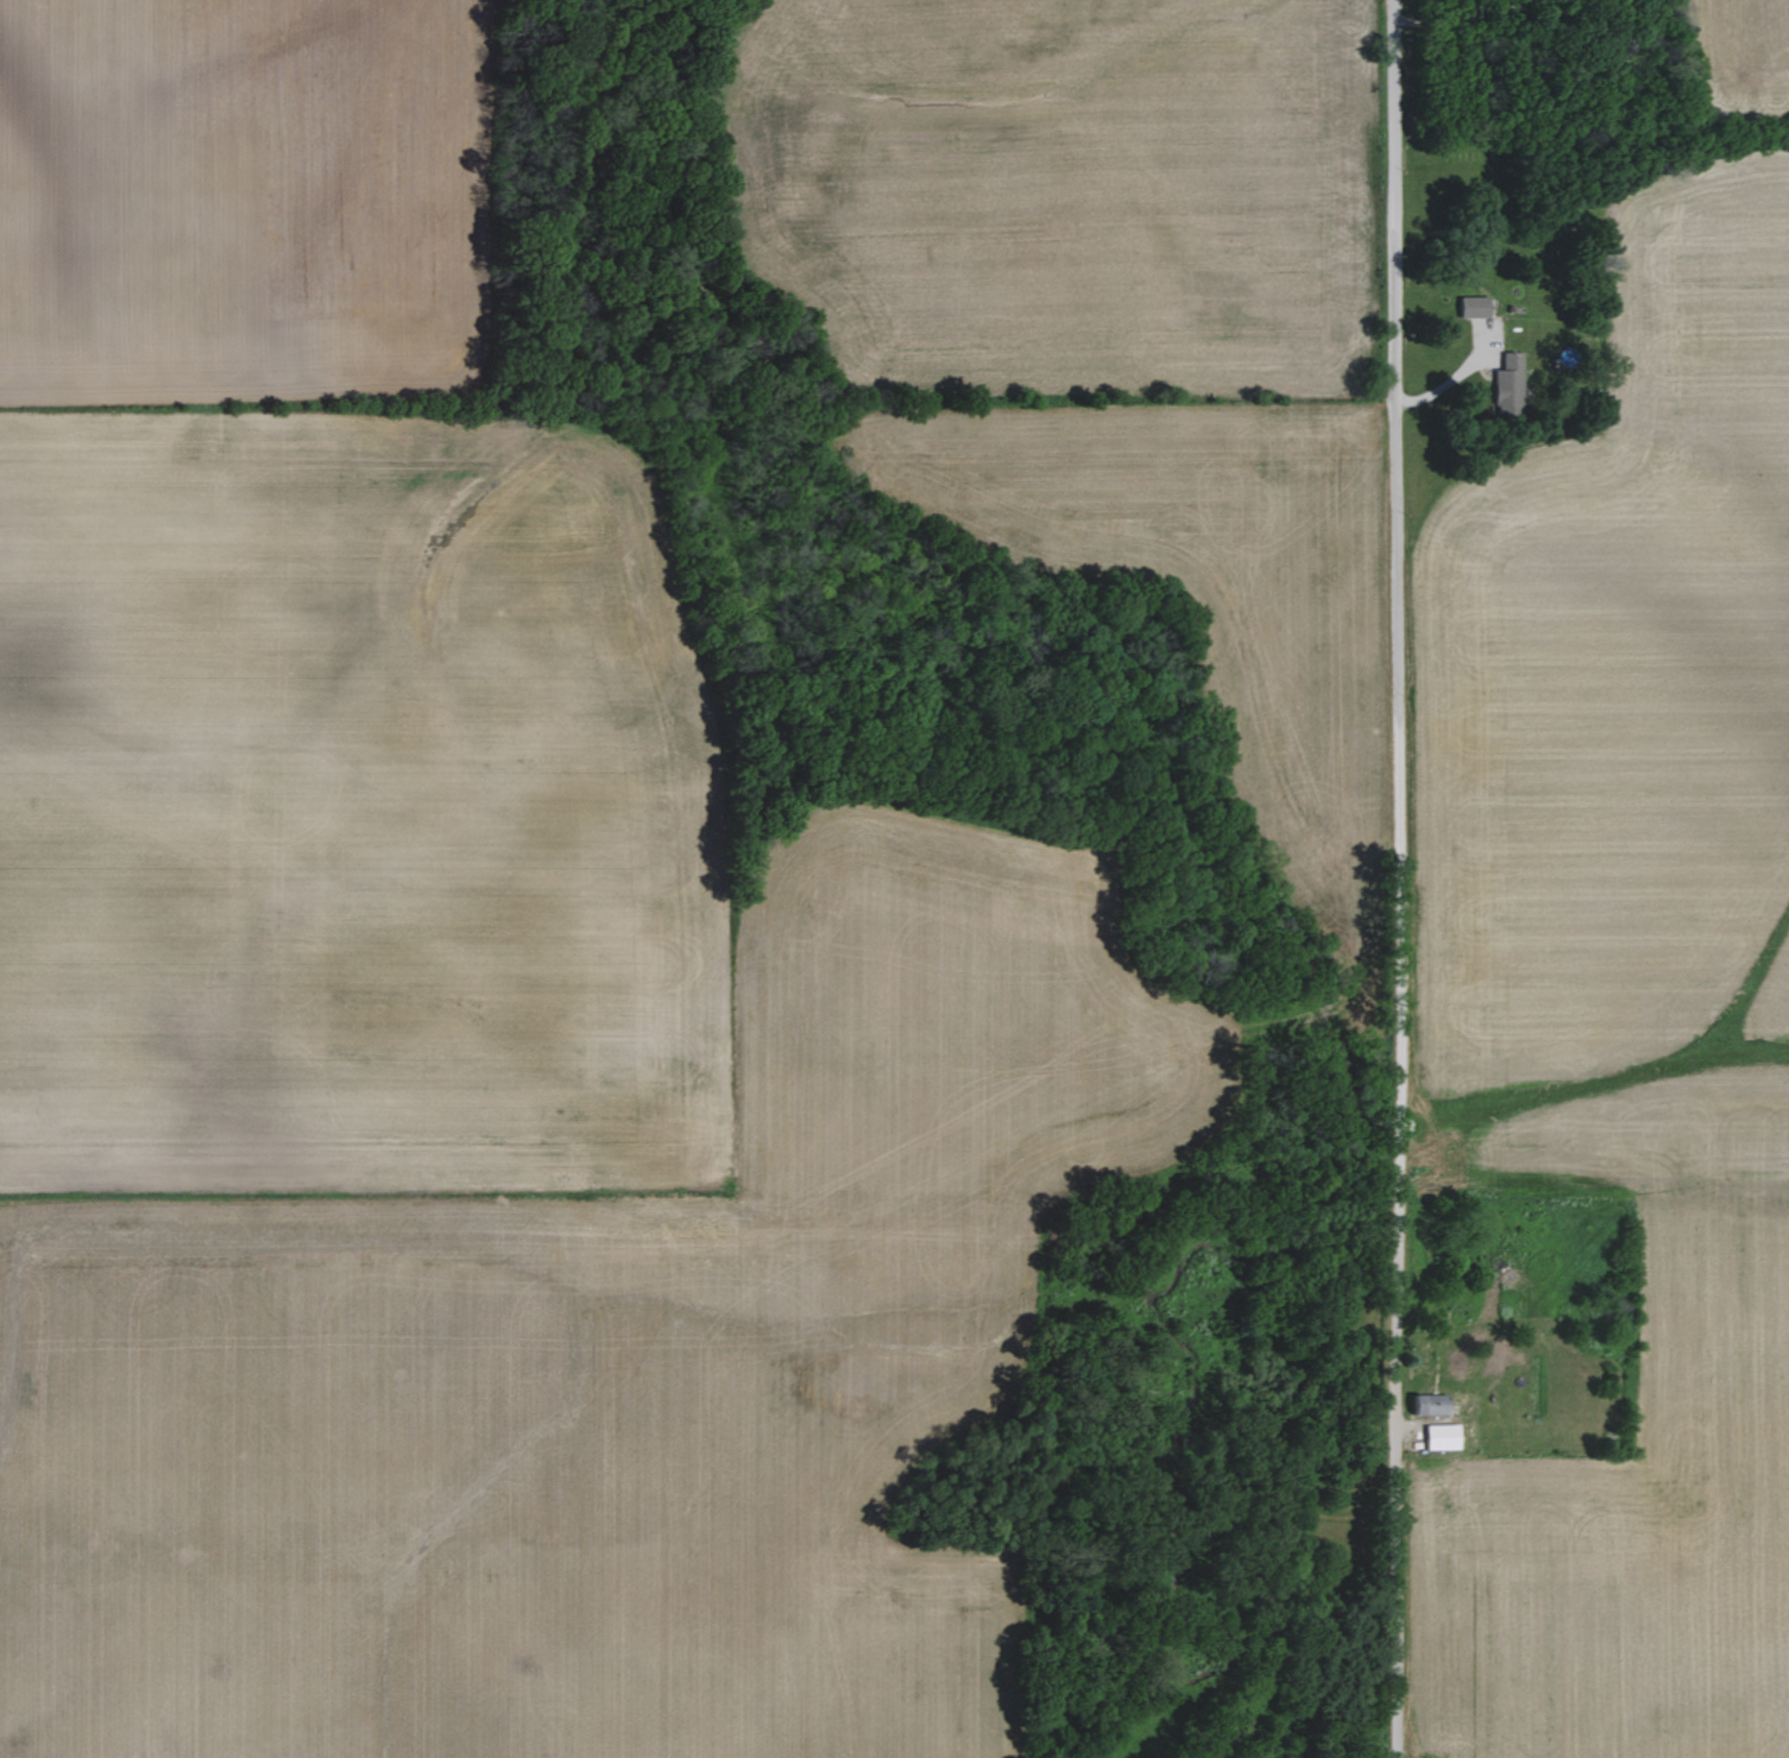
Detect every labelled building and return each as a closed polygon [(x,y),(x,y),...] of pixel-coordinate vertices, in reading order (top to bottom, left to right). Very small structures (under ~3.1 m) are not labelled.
[(1464,318),(1493,317),(1493,297),(1464,297),(1464,318)] [(1497,370),(1499,408),(1527,407),(1525,353),(1504,353),(1505,369),(1497,370)] [(1413,1396),(1413,1416),(1452,1416),(1451,1396),(1413,1396)] [(1463,1425),(1429,1426),(1430,1451),(1463,1450),(1463,1425)]
